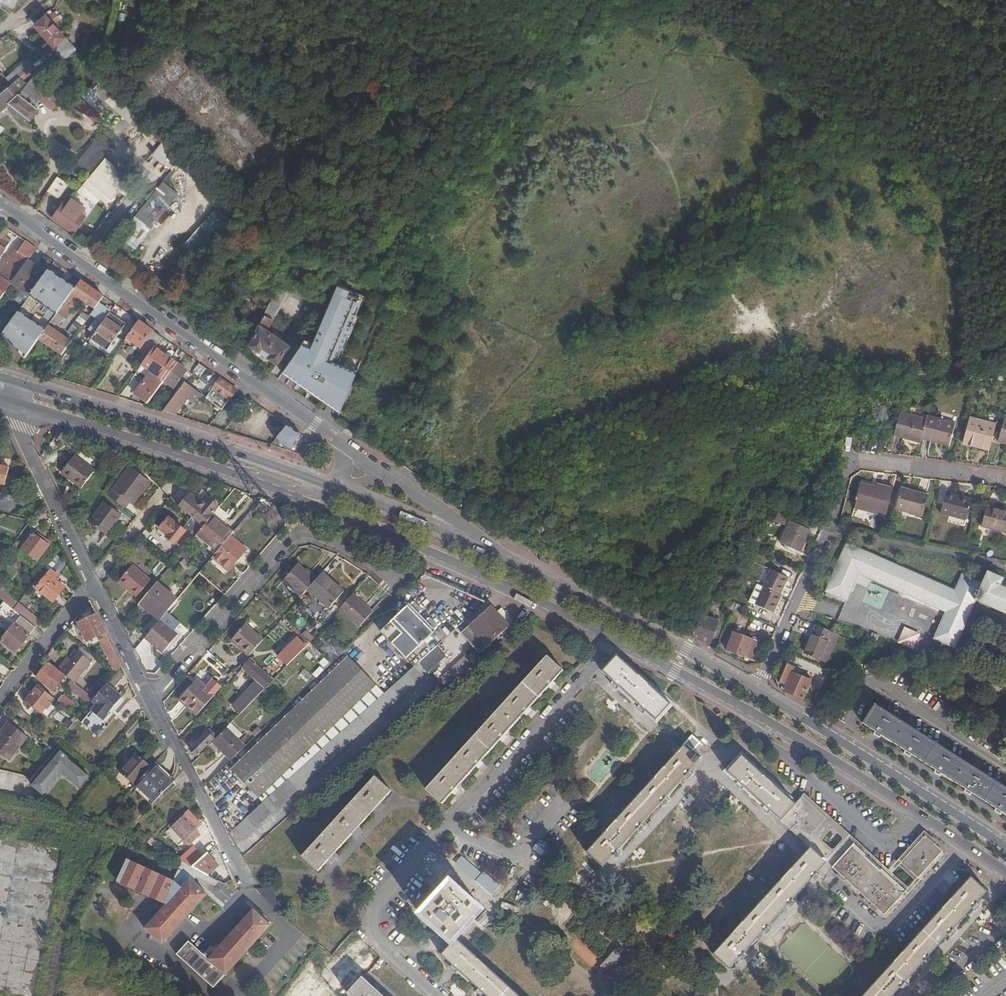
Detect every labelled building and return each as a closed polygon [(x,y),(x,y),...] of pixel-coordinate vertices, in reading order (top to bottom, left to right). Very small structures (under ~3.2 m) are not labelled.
[(42,17),(33,25),(54,49),(67,38),(55,24),(60,19),(54,11),(50,14),(46,10),(41,15),(42,17)] [(35,65),(40,71),(46,66),(52,72),(70,55),(75,60),(78,57),(74,52),(77,50),(67,38),(54,49),(35,65)] [(12,84),(20,77),(35,65),(28,57),(6,77),(12,84)] [(75,102),(96,121),(111,104),(106,100),(119,86),(107,74),(97,65),(90,72),(96,78),(90,86),(92,87),(84,96),(82,94),(75,102)] [(5,106),(25,121),(30,120),(38,109),(32,105),(37,99),(51,110),(62,96),(58,93),(61,89),(52,82),(49,86),(48,85),(45,89),(32,78),(28,84),(20,77),(12,84),(0,94),(0,110),(5,106)] [(147,113),(143,109),(131,124),(135,127),(147,113)] [(161,137),(147,123),(139,130),(153,145),(161,137)] [(101,134),(77,163),(89,173),(114,144),(101,134)] [(178,162),(160,148),(154,155),(172,170),(178,162)] [(83,185),(106,205),(128,178),(105,158),(83,185)] [(55,179),(49,189),(56,195),(63,184),(55,179)] [(22,183),(14,195),(26,204),(35,191),(22,183)] [(214,205),(182,243),(189,248),(198,255),(206,251),(238,214),(240,206),(218,184),(205,196),(214,205)] [(143,224),(150,229),(151,229),(169,206),(153,194),(134,217),(143,224)] [(56,213),(52,219),(73,233),(85,216),(82,214),(87,207),(72,197),(68,204),(64,201),(60,207),(57,205),(53,211),(56,213)] [(143,224),(134,217),(122,232),(131,240),(143,224)] [(143,224),(131,240),(129,241),(139,248),(153,230),(151,229),(150,229),(143,224)] [(0,236),(0,257),(5,250),(9,244),(0,236)] [(37,250),(26,243),(18,253),(16,251),(7,262),(1,279),(0,280),(0,300),(12,284),(28,262),(37,250)] [(37,268),(28,262),(12,284),(30,298),(33,293),(47,275),(37,268)] [(47,275),(48,273),(38,266),(37,268),(47,275)] [(59,312),(72,294),(47,275),(33,293),(59,312)] [(94,311),(104,297),(81,282),(72,294),(59,312),(58,313),(65,319),(79,300),(94,311)] [(322,295),(297,283),(292,297),(316,309),(322,295)] [(287,366),(285,371),(309,388),(316,393),(340,410),(357,371),(361,361),(343,353),(366,298),(350,291),(338,286),(321,325),(313,342),(304,339),(301,345),(300,346),(287,366)] [(271,303),(280,309),(289,295),(277,288),(271,303)] [(271,303),(250,345),(277,364),(290,346),(267,329),(280,309),(271,303)] [(3,334),(25,359),(38,340),(46,330),(19,311),(3,334)] [(67,333),(74,338),(89,318),(82,313),(67,333)] [(126,326),(110,315),(90,343),(93,345),(105,353),(126,326)] [(155,349),(162,339),(138,322),(126,339),(150,355),(155,349)] [(46,330),(38,340),(61,357),(71,342),(49,326),(46,330)] [(164,382),(177,364),(155,349),(150,355),(142,367),(151,373),(147,378),(139,389),(135,394),(135,395),(147,404),(164,382)] [(186,371),(177,364),(164,382),(173,388),(174,388),(186,371)] [(209,380),(214,376),(200,365),(196,370),(209,380)] [(151,373),(142,367),(138,372),(147,378),(151,373)] [(192,375),(186,371),(174,388),(179,392),(185,384),(192,375)] [(285,371),(283,373),(308,391),(309,388),(285,371)] [(221,411),(237,392),(221,380),(206,399),(221,411)] [(179,392),(164,413),(175,416),(187,398),(193,403),(200,395),(185,384),(179,392)] [(316,393),(314,395),(339,413),(340,410),(316,393)] [(894,435),(920,443),(922,439),(926,420),(900,412),(894,435)] [(956,424),(927,417),(926,420),(922,439),(949,446),(956,424)] [(990,450),(997,425),(970,418),(964,442),(974,444),(974,446),(990,450)] [(289,451),(301,437),(288,427),(277,441),(289,451)] [(61,474),(82,489),(94,472),(75,456),(61,474)] [(5,485),(9,468),(0,466),(0,484),(5,485)] [(108,496),(127,509),(130,504),(133,506),(151,482),(130,467),(108,496)] [(855,508),(886,516),(893,487),(878,483),(877,486),(876,489),(861,485),(855,508)] [(929,496),(901,488),(896,509),(923,516),(929,496)] [(955,495),(947,493),(941,513),(966,520),(972,501),(955,497),(955,495)] [(203,527),(211,517),(220,507),(208,498),(203,504),(199,504),(189,496),(179,507),(194,520),(203,527)] [(90,524),(106,536),(121,516),(105,503),(90,524)] [(1005,532),(1005,512),(987,507),(981,526),(1005,532)] [(864,514),(854,511),(852,518),(862,521),(864,514)] [(807,529),(810,520),(789,513),(789,514),(778,512),(775,521),(785,525),(787,520),(790,521),(807,529)] [(163,513),(154,524),(160,529),(169,518),(163,513)] [(218,550),(229,538),(232,534),(211,517),(203,527),(198,533),(213,546),(218,550)] [(186,532),(186,531),(169,518),(160,529),(158,532),(176,545),(186,532)] [(203,527),(194,520),(186,531),(186,532),(194,538),(196,536),(198,533),(203,527)] [(809,530),(807,529),(790,521),(780,543),(799,552),(809,530)] [(211,549),(213,546),(198,533),(196,536),(211,549)] [(33,534),(17,555),(32,567),(48,546),(33,534)] [(218,550),(213,557),(229,570),(244,551),(229,538),(218,550)] [(1004,580),(988,573),(983,585),(962,575),(955,591),(917,575),(847,544),(827,591),(846,599),(858,573),(859,573),(946,610),(933,637),(943,641),(954,646),(976,599),(1005,613),(1005,581),(1004,580)] [(180,555),(190,563),(194,557),(185,549),(180,555)] [(51,567),(55,573),(65,566),(62,561),(51,567)] [(119,581),(137,597),(152,580),(134,564),(119,581)] [(283,582),(300,597),(308,590),(316,580),(298,565),(283,582)] [(56,576),(47,568),(32,586),(36,589),(35,590),(52,603),(64,588),(54,579),(56,576)] [(786,576),(770,569),(762,587),(764,588),(756,605),(773,612),(780,595),(778,594),(786,576)] [(342,595),(321,575),(316,580),(308,590),(329,609),(342,595)] [(157,582),(141,602),(161,619),(177,600),(157,582)] [(14,610),(17,606),(4,596),(5,594),(0,589),(0,600),(5,604),(14,610)] [(373,612),(354,594),(340,610),(360,627),(373,612)] [(731,610),(732,606),(736,598),(728,594),(724,607),(731,610)] [(5,604),(0,610),(0,613),(14,624),(0,642),(15,654),(34,631),(36,628),(21,616),(14,610),(5,604)] [(21,616),(36,628),(40,622),(18,604),(17,606),(14,610),(21,616)] [(408,607),(381,633),(406,659),(433,634),(408,607)] [(492,607),(461,634),(480,654),(510,627),(492,607)] [(691,636),(710,643),(718,622),(699,614),(691,636)] [(116,672),(121,666),(105,633),(97,615),(78,624),(87,642),(101,636),(103,638),(101,639),(116,672)] [(432,630),(437,625),(427,615),(422,620),(432,630)] [(160,620),(144,638),(163,653),(178,636),(160,620)] [(759,638),(762,626),(750,622),(747,635),(759,638)] [(231,642),(249,657),(251,655),(264,640),(246,624),(231,642)] [(313,641),(295,624),(289,630),(298,639),(307,647),(313,641)] [(832,631),(816,625),(805,652),(814,655),(821,658),(832,631)] [(902,626),(896,642),(912,649),(919,633),(902,626)] [(832,631),(821,658),(827,661),(834,645),(834,646),(839,634),(832,631)] [(760,643),(734,633),(727,651),(754,661),(760,643)] [(280,657),(288,666),(307,647),(298,639),(280,657)] [(82,645),(77,651),(89,661),(94,654),(82,645)] [(445,658),(436,647),(418,663),(428,674),(445,658)] [(65,676),(71,680),(74,683),(91,662),(89,661),(77,651),(76,650),(70,658),(65,665),(63,664),(58,670),(65,676)] [(376,685),(348,657),(294,710),(232,770),(259,798),(294,765),(376,685)] [(563,671),(547,657),(426,790),(442,804),(563,671)] [(616,657),(602,672),(655,720),(669,705),(616,657)] [(445,692),(473,668),(464,658),(437,682),(439,685),(445,692)] [(241,715),(274,680),(252,660),(244,670),(256,681),(233,707),(241,715)] [(58,670),(49,662),(36,678),(53,692),(65,676),(58,670)] [(428,674),(418,663),(343,730),(287,781),(236,827),(245,838),(428,674)] [(786,685),(783,690),(810,701),(817,687),(810,684),(811,681),(801,676),(802,673),(793,669),(795,667),(788,663),(786,666),(781,680),(780,682),(786,685)] [(777,678),(781,680),(786,666),(783,665),(777,678)] [(91,701),(93,698),(74,683),(71,680),(67,686),(88,704),(91,701)] [(180,700),(197,716),(215,696),(197,680),(180,700)] [(120,697),(105,684),(93,698),(91,701),(96,705),(91,711),(97,716),(102,710),(106,714),(120,697)] [(54,698),(38,686),(26,700),(48,717),(55,708),(49,703),(54,698)] [(90,686),(87,691),(92,696),(96,691),(90,686)] [(58,701),(67,709),(72,704),(62,696),(58,701)] [(975,768),(875,704),(863,723),(1005,814),(1005,787),(975,768)] [(101,720),(106,714),(102,710),(97,716),(101,720)] [(1,732),(4,734),(0,739),(0,753),(9,760),(28,737),(10,722),(1,732)] [(257,740),(263,733),(256,726),(249,733),(257,740)] [(232,761),(246,747),(227,729),(218,738),(214,743),(232,761)] [(208,733),(190,749),(196,756),(214,739),(208,733)] [(687,745),(694,752),(700,745),(693,738),(691,739),(690,738),(688,741),(689,742),(687,745)] [(692,754),(694,752),(687,745),(684,747),(692,754)] [(697,758),(692,754),(684,747),(587,853),(602,868),(701,762),(700,761),(702,759),(699,756),(697,758)] [(61,750),(32,785),(43,795),(60,775),(65,774),(81,788),(90,776),(69,758),(69,757),(61,750)] [(135,787),(136,786),(152,768),(136,754),(120,772),(135,787)] [(795,802),(741,756),(728,772),(781,819),(795,802)] [(136,786),(154,803),(172,783),(153,766),(152,768),(136,786)] [(375,777),(302,857),(318,871),(391,791),(375,777)] [(831,855),(849,835),(804,794),(801,798),(824,819),(805,840),(804,841),(804,842),(810,847),(812,849),(819,844),(831,855)] [(796,803),(795,802),(781,819),(805,840),(824,819),(801,798),(796,803)] [(187,813),(173,827),(190,844),(201,833),(197,828),(199,826),(187,813)] [(148,836),(138,831),(134,837),(144,842),(148,836)] [(943,851),(922,834),(898,860),(918,878),(943,851)] [(888,871),(849,835),(831,855),(825,861),(826,862),(832,868),(853,845),(875,865),(906,891),(910,887),(890,869),(888,871)] [(884,915),(906,891),(875,865),(853,845),(832,868),(884,915)] [(729,969),(826,862),(825,861),(812,849),(810,847),(713,954),(729,969)] [(207,854),(193,867),(195,869),(202,872),(208,876),(218,866),(207,854)] [(898,860),(890,869),(910,887),(918,878),(898,860)] [(970,878),(863,995),(892,995),(986,892),(970,878)] [(206,894),(189,880),(147,929),(163,943),(206,894)] [(237,894),(232,880),(225,885),(237,894)] [(450,880),(445,885),(452,892),(451,893),(459,900),(465,894),(450,880)] [(445,885),(418,915),(452,944),(442,955),(486,995),(518,995),(457,940),(484,910),(465,894),(459,900),(451,893),(452,892),(445,885)] [(269,926),(253,911),(210,959),(190,942),(177,954),(214,987),(269,926)] [(621,946),(601,968),(610,972),(627,954),(621,946)] [(359,981),(378,995),(382,995),(362,978),(359,981)] [(359,981),(353,987),(364,995),(378,995),(359,981)] [(353,987),(348,993),(351,995),(364,995),(353,987)]
